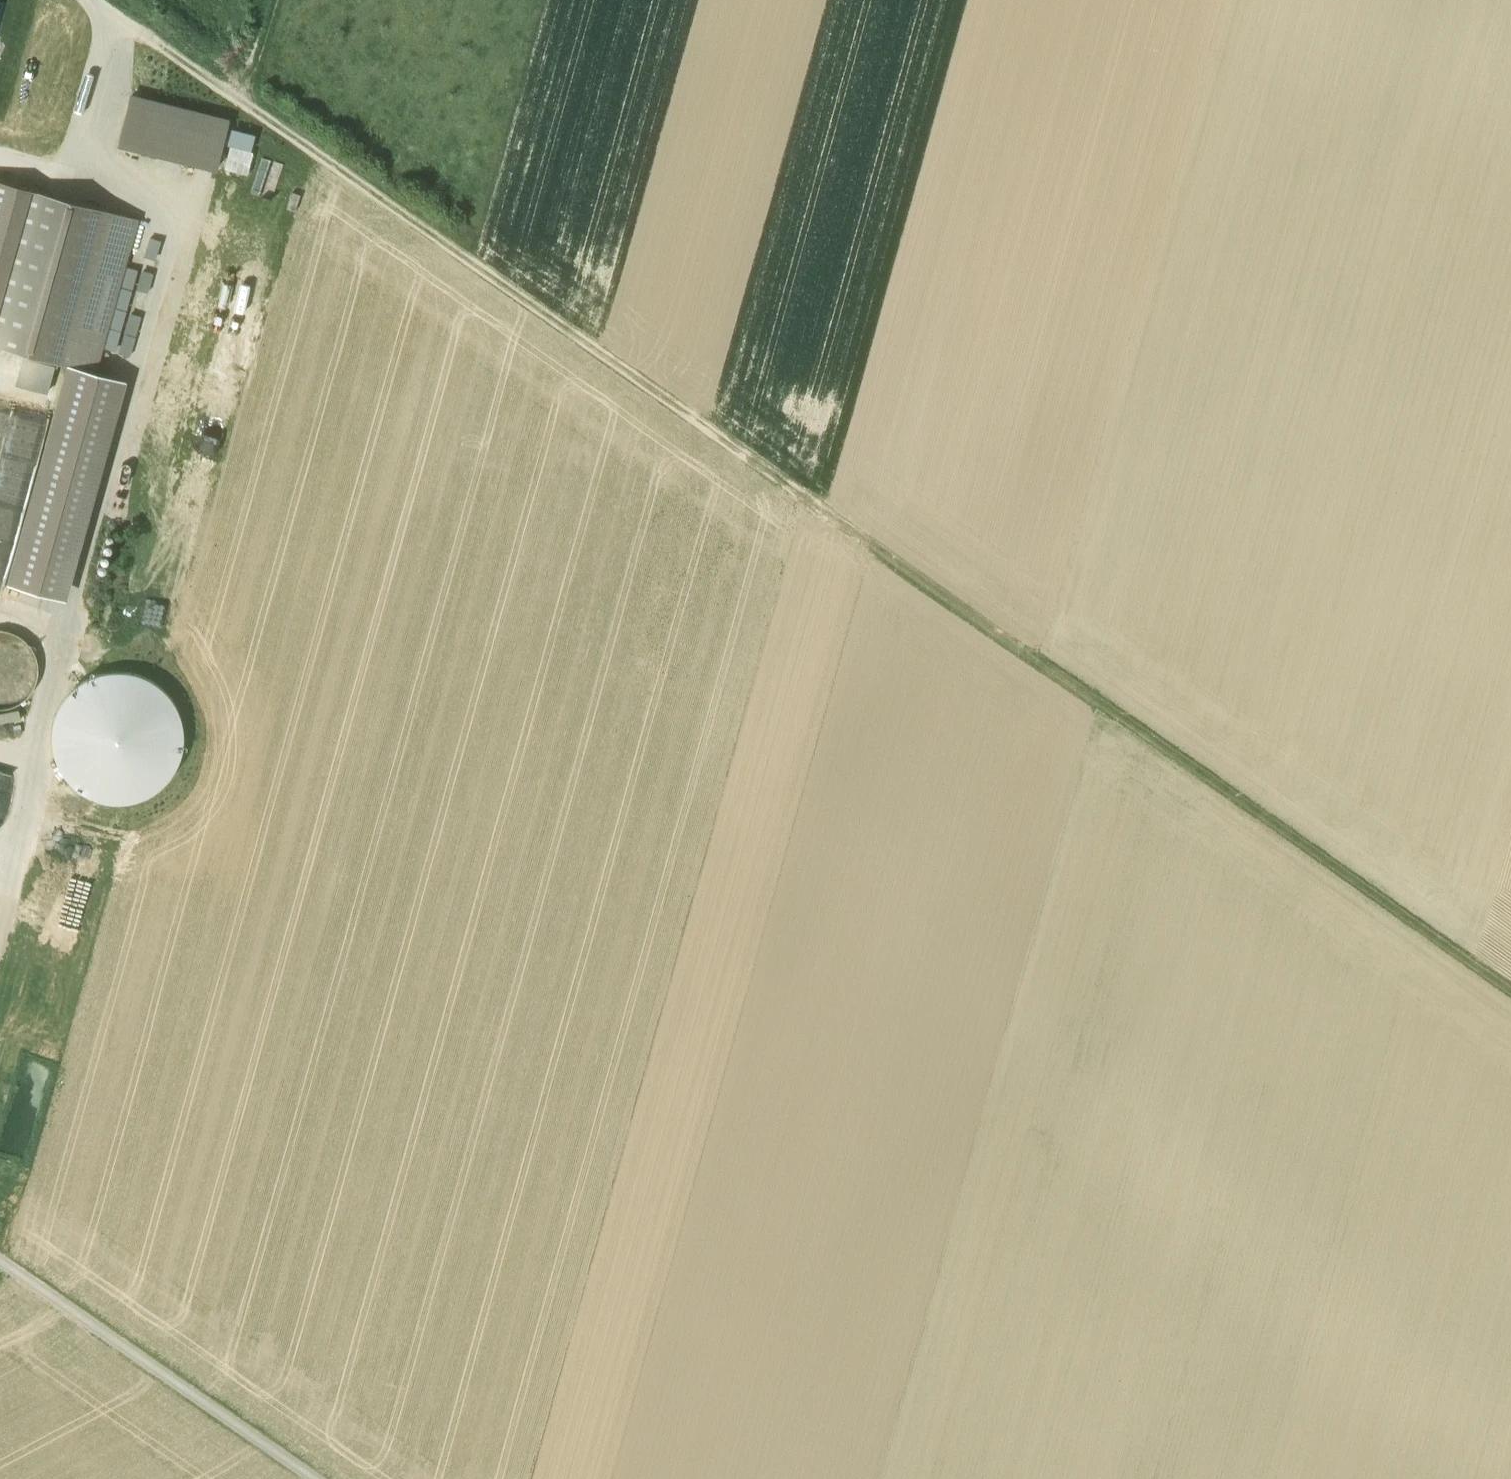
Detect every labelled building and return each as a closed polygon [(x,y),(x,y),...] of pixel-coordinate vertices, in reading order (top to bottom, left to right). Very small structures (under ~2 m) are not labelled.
[(228,120),(131,96),(119,143),(217,168),(228,120)] [(226,168),(248,174),(256,142),(234,137),(226,168)] [(26,187),(0,180),(0,281),(26,187)] [(26,187),(0,281),(0,346),(73,367),(116,212),(26,187)] [(116,212),(73,367),(95,373),(138,218),(116,212)] [(95,373),(73,367),(13,582),(57,595),(118,379),(95,373)] [(39,669),(35,654),(27,641),(14,632),(0,630),(0,709),(14,706),(27,698),(36,685),(39,669)] [(139,715),(127,732),(89,730),(77,746),(60,746),(59,769),(73,779),(76,774),(86,781),(81,789),(95,799),(151,801),(183,756),(185,717),(139,715)]
